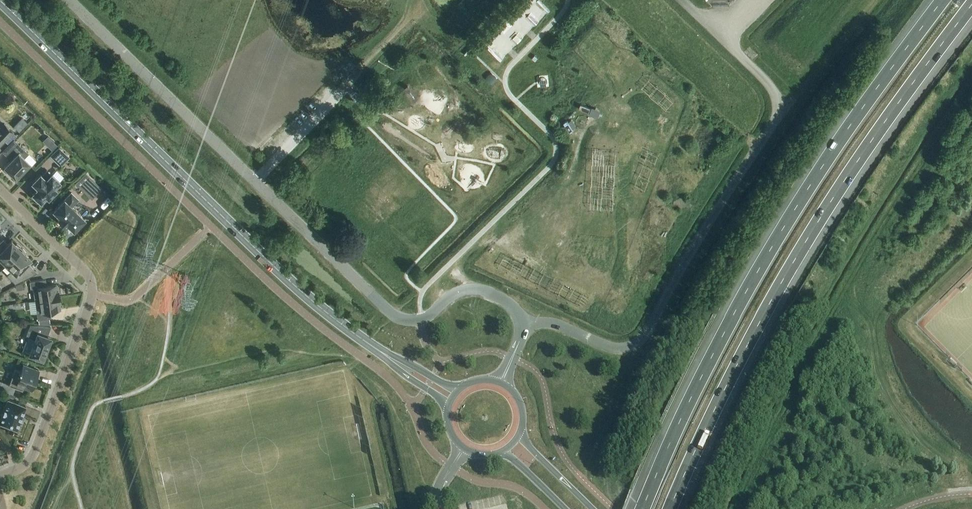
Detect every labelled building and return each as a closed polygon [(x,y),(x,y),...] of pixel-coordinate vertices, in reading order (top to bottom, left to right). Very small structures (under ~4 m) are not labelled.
[(22,118),(14,126),(19,131),(27,123),(22,118)] [(12,132),(4,124),(0,128),(0,145),(12,132)] [(54,147),(59,142),(49,134),(45,139),(54,147)] [(14,157),(10,160),(4,166),(9,171),(7,172),(13,178),(14,176),(16,178),(30,163),(24,158),(28,153),(18,144),(9,153),(14,157)] [(50,156),(61,166),(69,157),(59,147),(50,156)] [(36,190),(32,194),(34,196),(33,197),(37,201),(39,200),(41,202),(46,196),(48,198),(57,190),(55,187),(60,182),(51,173),(51,174),(46,170),(42,175),(40,174),(32,182),(36,186),(36,190)] [(84,183),(96,194),(101,188),(85,173),(76,183),(80,187),(84,183)] [(84,219),(71,207),(78,200),(71,192),(54,210),(60,217),(58,219),(65,226),(67,224),(74,230),(84,219)] [(6,265),(22,248),(21,247),(20,246),(18,245),(16,243),(15,244),(11,241),(3,250),(0,247),(0,259),(6,265)] [(22,248),(6,265),(12,270),(7,275),(15,283),(33,274),(25,266),(31,259),(26,255),(27,254),(26,252),(25,251),(23,249),(22,248)] [(39,294),(40,300),(59,297),(58,291),(57,291),(56,285),(46,286),(44,285),(43,279),(29,281),(30,289),(32,288),(33,292),(36,294),(39,294)] [(49,318),(48,312),(49,311),(60,309),(59,303),(60,303),(59,297),(40,300),(35,300),(38,320),(39,323),(50,324),(49,318)] [(43,359),(51,338),(47,336),(49,330),(50,327),(33,326),(30,325),(29,327),(26,336),(29,337),(35,339),(29,354),(43,359)] [(39,371),(23,365),(21,371),(15,368),(9,385),(2,382),(0,388),(0,389),(13,394),(15,387),(22,390),(23,387),(32,390),(39,371)] [(17,429),(26,406),(8,399),(0,420),(0,423),(17,429)]
